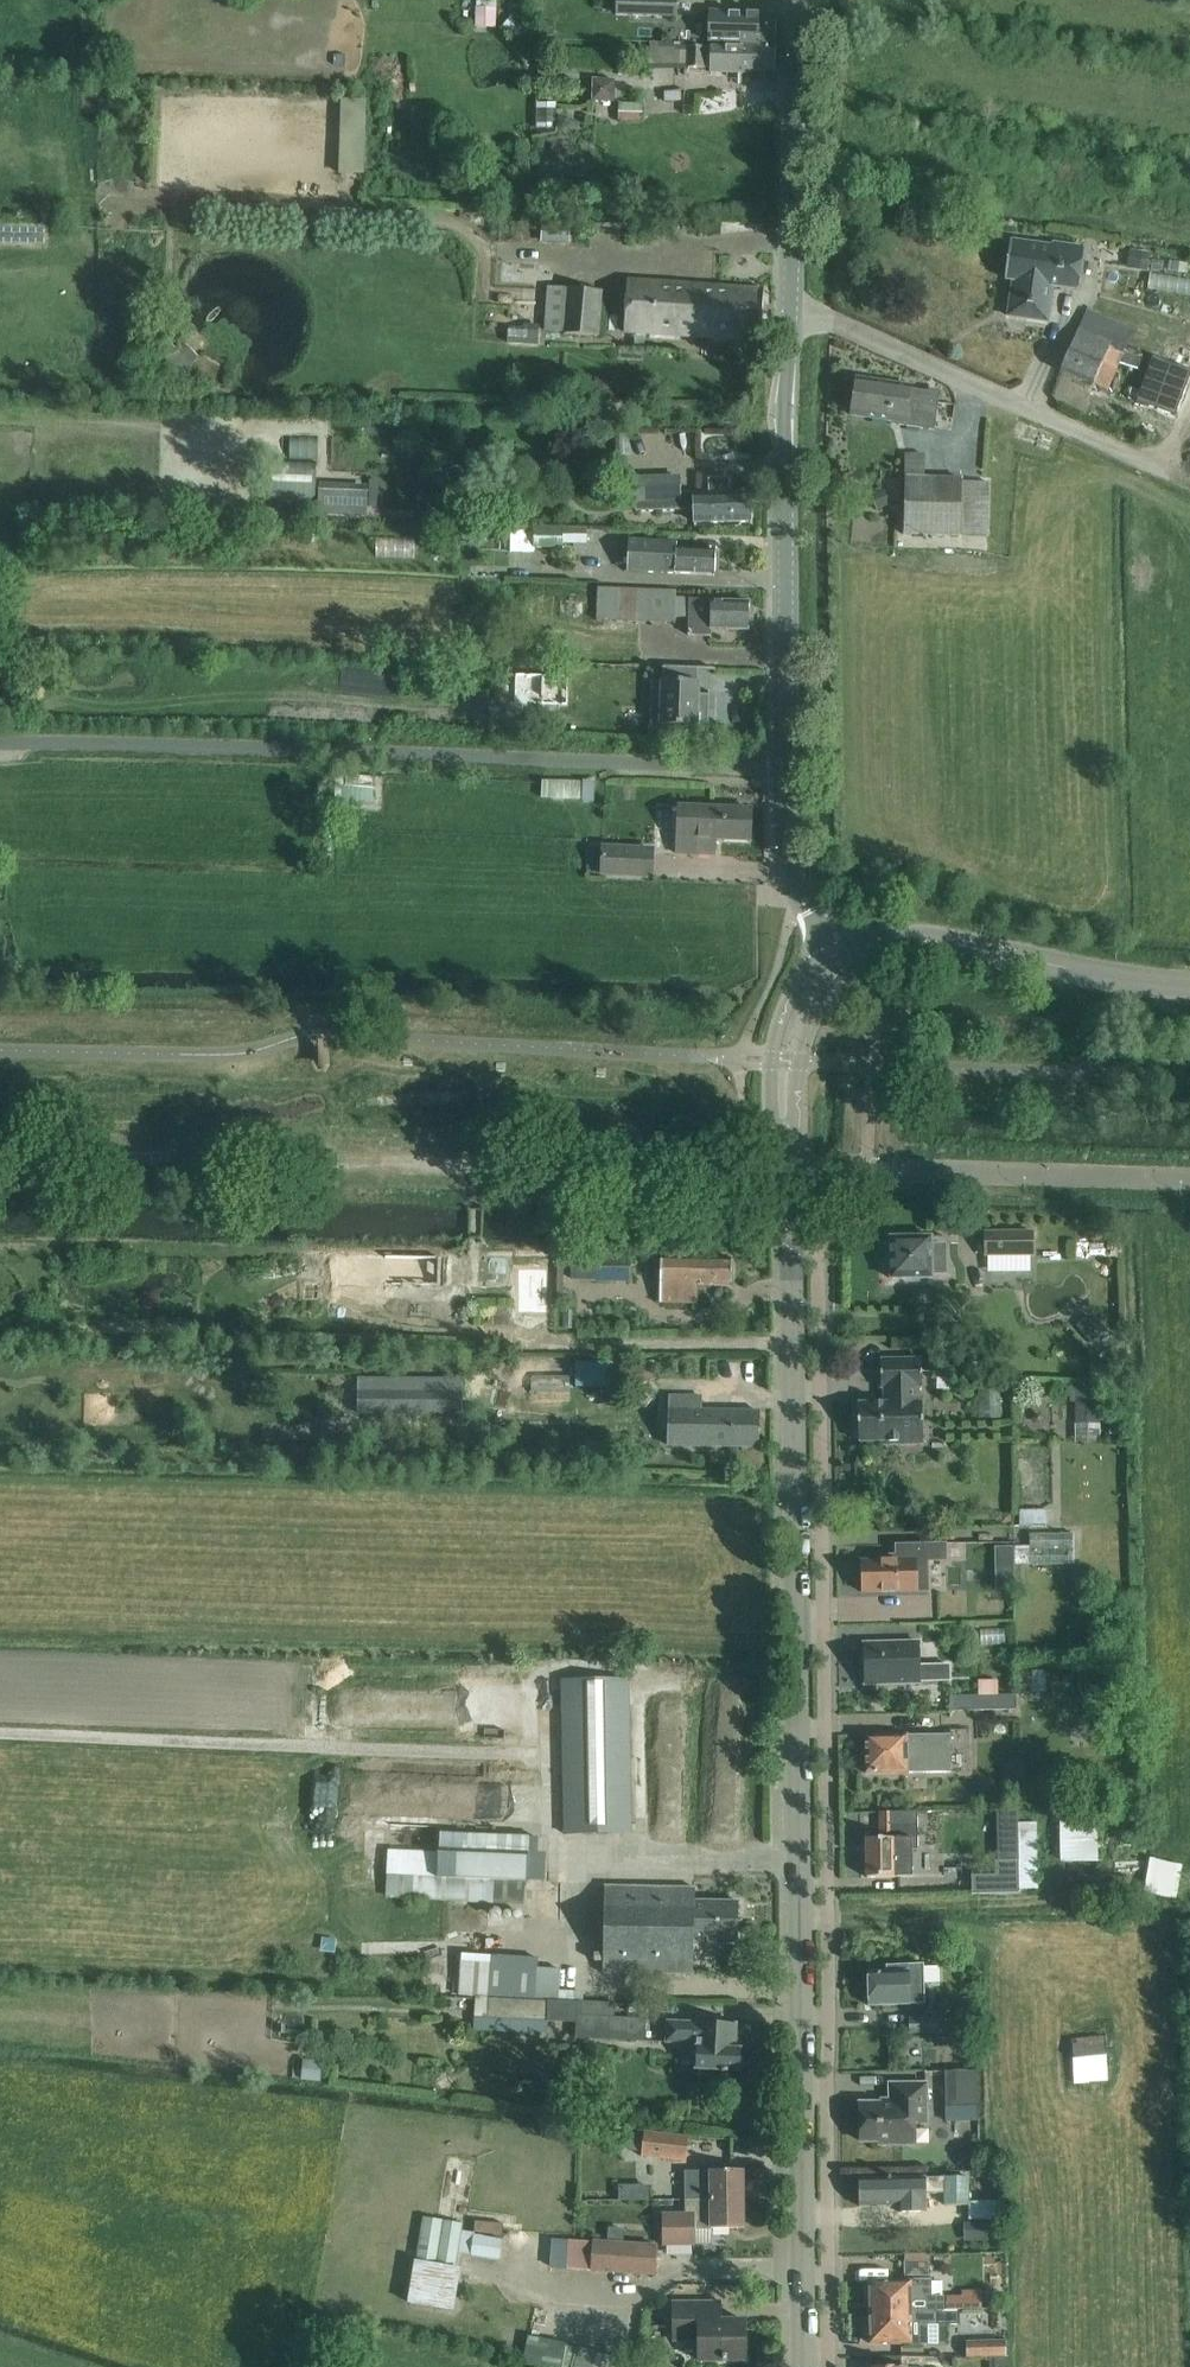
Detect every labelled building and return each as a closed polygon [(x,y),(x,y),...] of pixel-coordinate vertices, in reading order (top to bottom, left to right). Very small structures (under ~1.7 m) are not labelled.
[(475,20),(494,21),(495,0),(476,0),(475,20)] [(615,14),(677,15),(677,0),(615,0),(615,14)] [(741,43),(776,45),(777,20),(755,19),(755,13),(710,12),(709,34),(741,35),(741,43)] [(511,16),(501,28),(515,39),(525,27),(511,16)] [(776,45),(741,43),(740,55),(710,54),(710,72),(742,73),(743,71),(776,72),(776,45)] [(706,50),(692,49),(691,72),(706,72),(706,50)] [(593,80),(592,102),(614,103),(615,81),(593,80)] [(620,104),(620,120),(643,121),(644,104),(620,104)] [(570,227),(544,227),(544,246),(570,245),(570,227)] [(1051,247),(1034,244),(1011,241),(1007,267),(1015,268),(1008,316),(1048,322),(1053,286),(1078,290),(1084,249),(1052,244),(1051,247)] [(1131,252),(1128,268),(1147,271),(1149,255),(1131,252)] [(632,281),(628,331),(712,337),(712,339),(738,339),(761,340),(762,340),(765,290),(719,287),(632,281)] [(550,288),(548,333),(602,337),(605,291),(550,288)] [(1097,311),(1090,330),(1126,344),(1133,324),(1097,311)] [(513,342),(545,344),(546,328),(514,326),(513,342)] [(1108,391),(1117,370),(1123,355),(1076,336),(1061,372),(1108,391)] [(1175,415),(1189,373),(1189,369),(1153,356),(1137,402),(1175,415)] [(935,428),(937,417),(940,393),(910,389),(911,386),(857,379),(852,416),(935,428)] [(905,455),(903,534),(927,535),(961,536),(987,537),(988,482),(962,481),(962,479),(929,478),(929,455),(905,455)] [(323,494),(321,474),(301,475),(303,495),(323,494)] [(680,478),(630,479),(631,501),(635,501),(636,512),(681,512),(693,511),(693,494),(694,494),(694,491),(680,492),(680,478)] [(694,494),(693,494),(693,511),(693,522),(710,521),(711,523),(728,523),(752,522),(751,493),(729,493),(729,479),(709,480),(709,494),(694,494)] [(324,494),(323,515),(370,517),(371,496),(324,494)] [(881,494),(871,498),(877,512),(887,508),(881,494)] [(534,545),(534,550),(562,551),(562,546),(586,547),(587,531),(563,530),(534,530),(534,545)] [(629,540),(628,571),(691,574),(715,576),(716,550),(677,548),(677,543),(653,541),(629,540)] [(689,617),(688,635),(711,636),(712,630),(749,631),(750,602),(712,601),(712,600),(690,599),(690,598),(676,598),(676,591),(620,588),(619,621),(675,624),(676,617),(689,617)] [(698,670),(715,670),(715,669),(662,668),(662,669),(663,669),(663,682),(662,682),(653,682),(651,682),(651,712),(652,712),(652,710),(661,710),(661,727),(697,728),(696,736),(707,737),(707,740),(709,740),(710,704),(708,704),(708,706),(698,706),(699,683),(698,683),(698,670)] [(542,797),(583,799),(583,802),(594,802),(595,784),(584,783),(584,785),(542,783),(542,797)] [(752,810),(679,807),(677,854),(714,856),(714,839),(751,840),(752,810)] [(652,877),(654,850),(603,848),(602,874),(652,877)] [(985,1232),(985,1256),(1033,1256),(1033,1232),(985,1232)] [(932,1278),(932,1273),(945,1273),(944,1245),(932,1246),(932,1237),(891,1238),(891,1259),(887,1260),(887,1275),(892,1276),(892,1279),(932,1278)] [(536,1253),(535,1260),(542,1268),(549,1269),(551,1255),(536,1253)] [(630,1281),(630,1279),(630,1255),(595,1255),(595,1279),(596,1282),(630,1281)] [(364,1256),(363,1285),(385,1286),(385,1285),(385,1272),(385,1256),(364,1256)] [(385,1272),(385,1285),(439,1286),(439,1257),(385,1256),(385,1272)] [(732,1287),(732,1260),(661,1258),(660,1303),(698,1304),(698,1286),(732,1287)] [(518,1311),(546,1312),(547,1269),(518,1269),(518,1306),(518,1311)] [(1092,1344),(1103,1335),(1090,1318),(1079,1327),(1092,1344)] [(922,1359),(905,1359),(881,1360),(882,1389),(889,1389),(889,1403),(858,1403),(859,1442),(902,1441),(903,1445),(923,1444),(923,1402),(919,1402),(919,1388),(922,1388),(922,1359)] [(461,1415),(462,1379),(359,1379),(359,1414),(461,1415)] [(1070,1385),(1070,1426),(1100,1426),(1100,1385),(1070,1385)] [(981,1421),(1000,1421),(1000,1393),(981,1393),(981,1421)] [(759,1412),(758,1411),(702,1410),(702,1397),(679,1396),(669,1397),(668,1444),(735,1447),(758,1448),(759,1412)] [(1122,1419),(1110,1419),(1110,1434),(1122,1434),(1122,1419)] [(1052,1509),(1023,1509),(1024,1524),(1053,1524),(1052,1509)] [(881,1561),(861,1561),(862,1593),(928,1591),(928,1561),(946,1560),(946,1543),(897,1544),(897,1556),(880,1556),(881,1561)] [(1013,1545),(995,1545),(995,1561),(1013,1561),(1013,1545)] [(950,1665),(921,1666),(920,1643),(864,1644),(864,1661),(860,1661),(861,1676),(865,1676),(865,1684),(921,1682),(921,1681),(950,1680),(950,1665)] [(605,1679),(562,1680),(565,1834),(608,1833),(631,1833),(629,1679),(605,1679)] [(998,1679),(979,1680),(979,1681),(979,1695),(998,1695),(998,1681),(998,1679)] [(970,1695),(955,1696),(955,1711),(970,1710),(1016,1710),(1016,1695),(998,1695),(979,1695),(970,1695)] [(908,1735),(866,1736),(866,1774),(951,1772),(951,1734),(916,1735),(916,1739),(908,1739),(908,1735)] [(486,1811),(487,1785),(439,1784),(439,1810),(486,1811)] [(1066,1805),(1068,1851),(1087,1850),(1085,1804),(1066,1805)] [(867,1878),(895,1878),(899,1878),(919,1877),(918,1812),(881,1812),(881,1839),(867,1839),(867,1878)] [(524,1901),(528,1850),(475,1847),(476,1825),(441,1823),(437,1896),(524,1901)] [(994,1875),(971,1876),(971,1895),(1019,1894),(1018,1860),(994,1861),(994,1875)] [(604,1972),(670,1975),(693,1975),(694,1944),(738,1945),(739,1902),(695,1901),(696,1888),(672,1887),(606,1884),(604,1972)] [(476,1994),(557,1996),(559,1965),(536,1963),(537,1956),(506,1954),(506,1965),(494,1964),(495,1952),(466,1950),(464,1989),(476,1989),(476,1994)] [(907,1974),(907,1965),(887,1966),(887,1972),(868,1972),(869,2006),(923,2005),(923,1973),(907,1974)] [(557,1996),(476,1994),(475,2018),(578,2023),(579,2014),(613,2016),(613,2006),(557,2004),(557,1996)] [(579,2014),(578,2023),(577,2036),(646,2039),(647,2017),(613,2016),(579,2014)] [(938,2019),(911,2019),(912,2033),(938,2033),(938,2019)] [(700,2069),(700,2075),(714,2076),(714,2070),(722,2071),(722,2073),(729,2074),(729,2071),(740,2072),(741,2050),(736,2050),(737,2024),(699,2023),(699,2024),(669,2023),(668,2041),(692,2042),(692,2053),(698,2053),(698,2069),(700,2069)] [(1105,2036),(1069,2039),(1073,2091),(1094,2091),(1094,2084),(1109,2084),(1105,2036)] [(945,2072),(946,2108),(977,2106),(976,2071),(945,2072)] [(926,2084),(890,2084),(891,2103),(861,2104),(861,2142),(880,2141),(881,2144),(906,2144),(906,2122),(927,2122),(926,2084)] [(689,2138),(644,2133),(644,2139),(642,2152),(642,2156),(687,2161),(689,2138)] [(631,2137),(629,2150),(642,2152),(644,2139),(631,2137)] [(960,2155),(959,2162),(963,2168),(971,2169),(976,2165),(977,2157),(973,2152),(965,2151),(960,2155)] [(720,2171),(684,2171),(685,2200),(711,2200),(744,2199),(744,2170),(720,2171)] [(888,2178),(859,2179),(860,2207),(900,2206),(900,2203),(899,2178),(892,2178),(892,2176),(888,2176),(888,2178)] [(946,2177),(945,2177),(945,2195),(945,2205),(968,2205),(968,2177),(946,2177)] [(685,2214),(662,2214),(663,2245),(695,2245),(695,2230),(712,2230),(712,2229),(721,2228),(744,2228),(744,2199),(711,2200),(685,2200),(685,2214)] [(1003,2201),(982,2202),(983,2220),(1003,2219),(1003,2201)] [(463,2219),(427,2213),(421,2256),(458,2261),(460,2248),(502,2254),(505,2235),(461,2228),(463,2219)] [(984,2221),(961,2222),(961,2241),(985,2240),(984,2221)] [(660,2248),(565,2239),(562,2265),(658,2275),(660,2248)] [(906,2276),(929,2275),(929,2261),(905,2261),(906,2276)] [(893,2282),(870,2282),(870,2313),(936,2314),(947,2314),(947,2300),(930,2300),(930,2281),(893,2282)] [(964,2299),(949,2299),(950,2311),(964,2311),(964,2299)] [(713,2303),(689,2303),(674,2303),(675,2340),(699,2340),(700,2361),(746,2361),(745,2320),(713,2321),(713,2303)] [(870,2326),(868,2328),(868,2338),(870,2340),(870,2344),(894,2343),(912,2343),(912,2344),(927,2343),(927,2325),(937,2325),(936,2314),(870,2313),(870,2326)] [(968,2358),(1006,2358),(1006,2342),(968,2343),(968,2358)] [(567,2366),(631,2366),(632,2352),(568,2349),(567,2366)]
